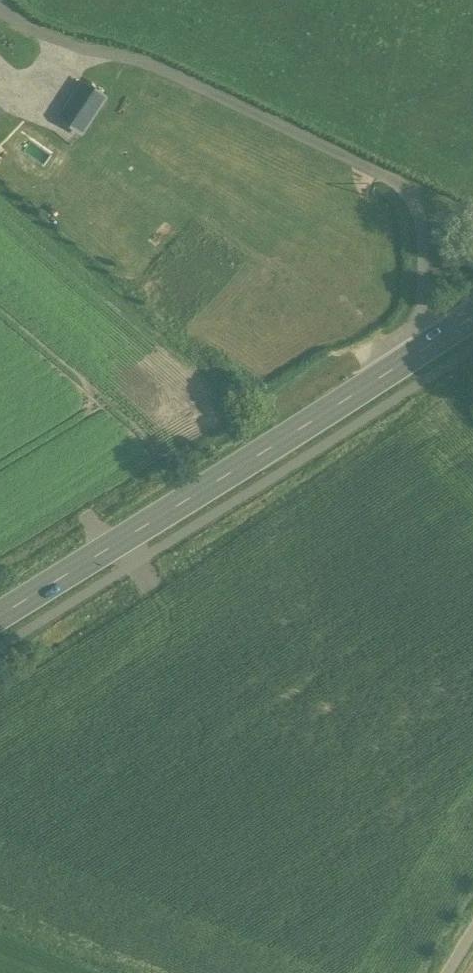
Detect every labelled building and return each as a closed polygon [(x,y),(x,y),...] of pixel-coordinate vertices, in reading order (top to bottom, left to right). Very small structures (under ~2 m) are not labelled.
[(85,76),(62,118),(91,134),(114,93),(85,76)] [(13,111),(0,98),(0,124),(13,111)]
